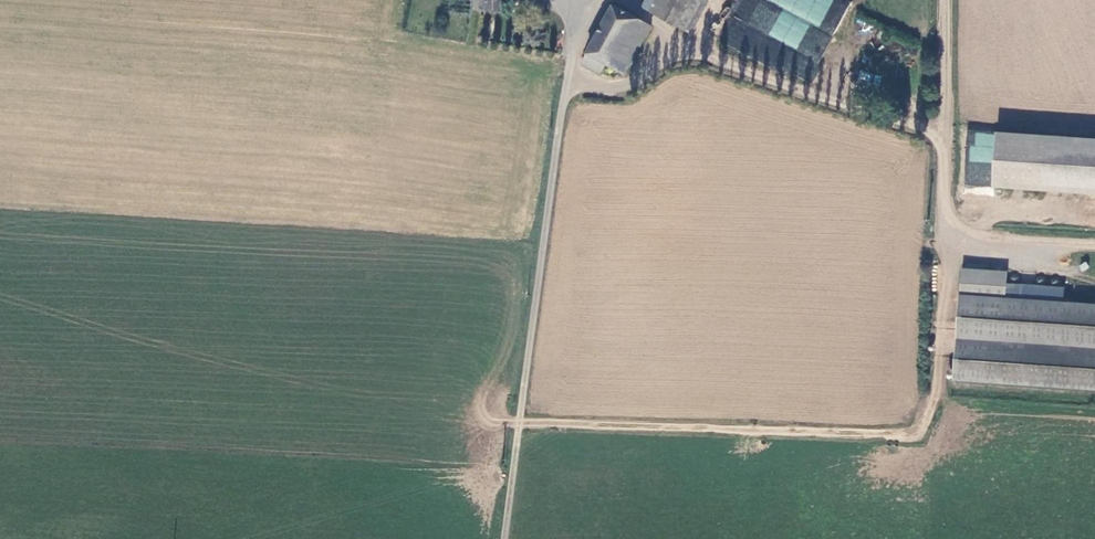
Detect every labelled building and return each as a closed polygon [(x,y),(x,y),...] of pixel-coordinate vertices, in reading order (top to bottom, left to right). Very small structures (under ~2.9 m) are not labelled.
[(477,6),(480,5),(481,9),(498,9),(498,0),(477,0),(477,6)] [(660,3),(662,0),(636,0),(633,5),(654,16),(660,3)] [(660,3),(689,19),(699,0),(662,0),(660,3)] [(849,0),(740,0),(719,44),(809,86),(849,0)] [(611,5),(579,64),(599,74),(603,63),(622,74),(648,25),(611,5)] [(996,134),(992,189),(1094,196),(1094,141),(996,134)] [(963,271),(954,383),(1094,392),(1094,307),(1005,302),(1007,275),(963,271)]
